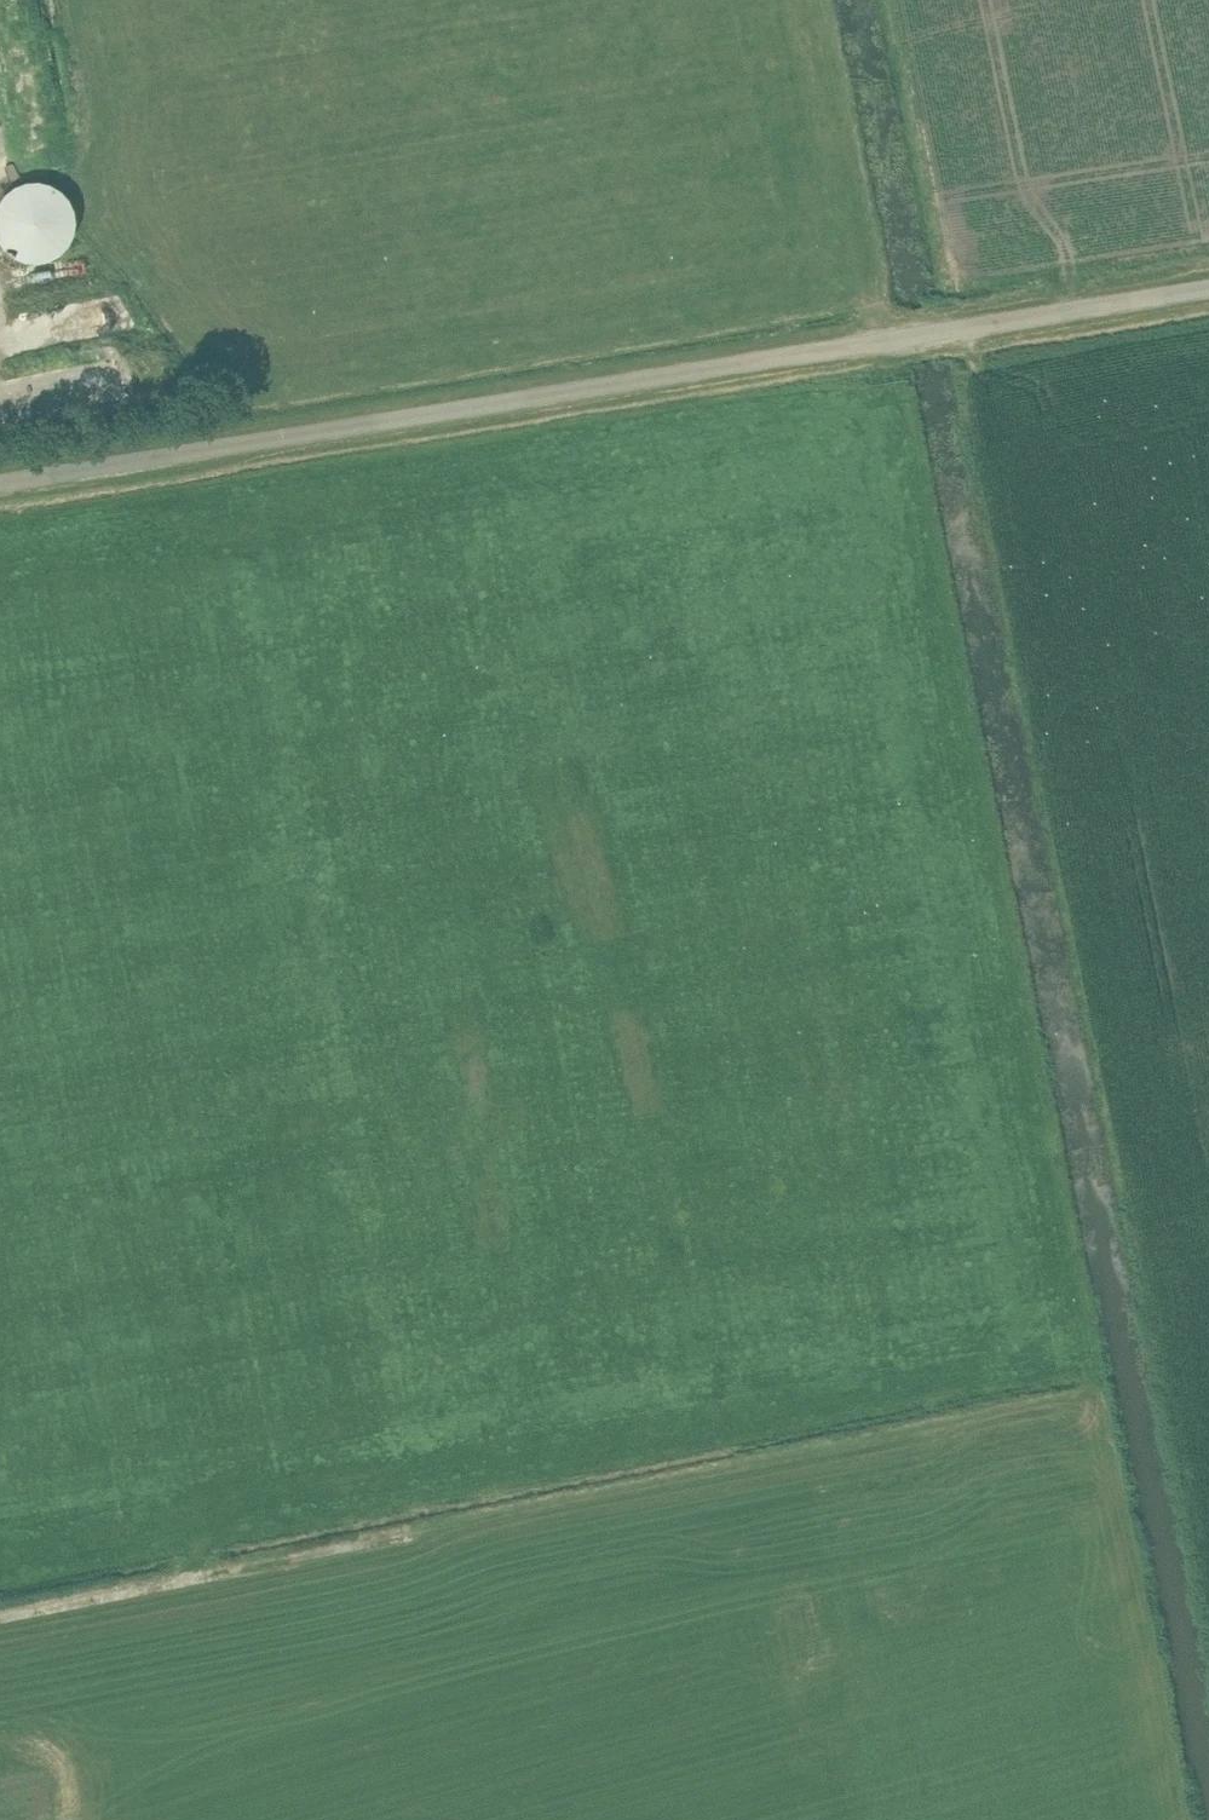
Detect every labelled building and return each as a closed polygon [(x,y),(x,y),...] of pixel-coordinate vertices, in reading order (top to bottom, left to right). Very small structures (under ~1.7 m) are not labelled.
[(24,183),(13,188),(4,195),(0,201),(0,247),(2,251),(13,258),(24,263),(36,263),(47,262),(59,256),(69,245),(72,236),(75,225),(74,212),(69,200),(60,191),(50,186),(38,183),(24,183)]
